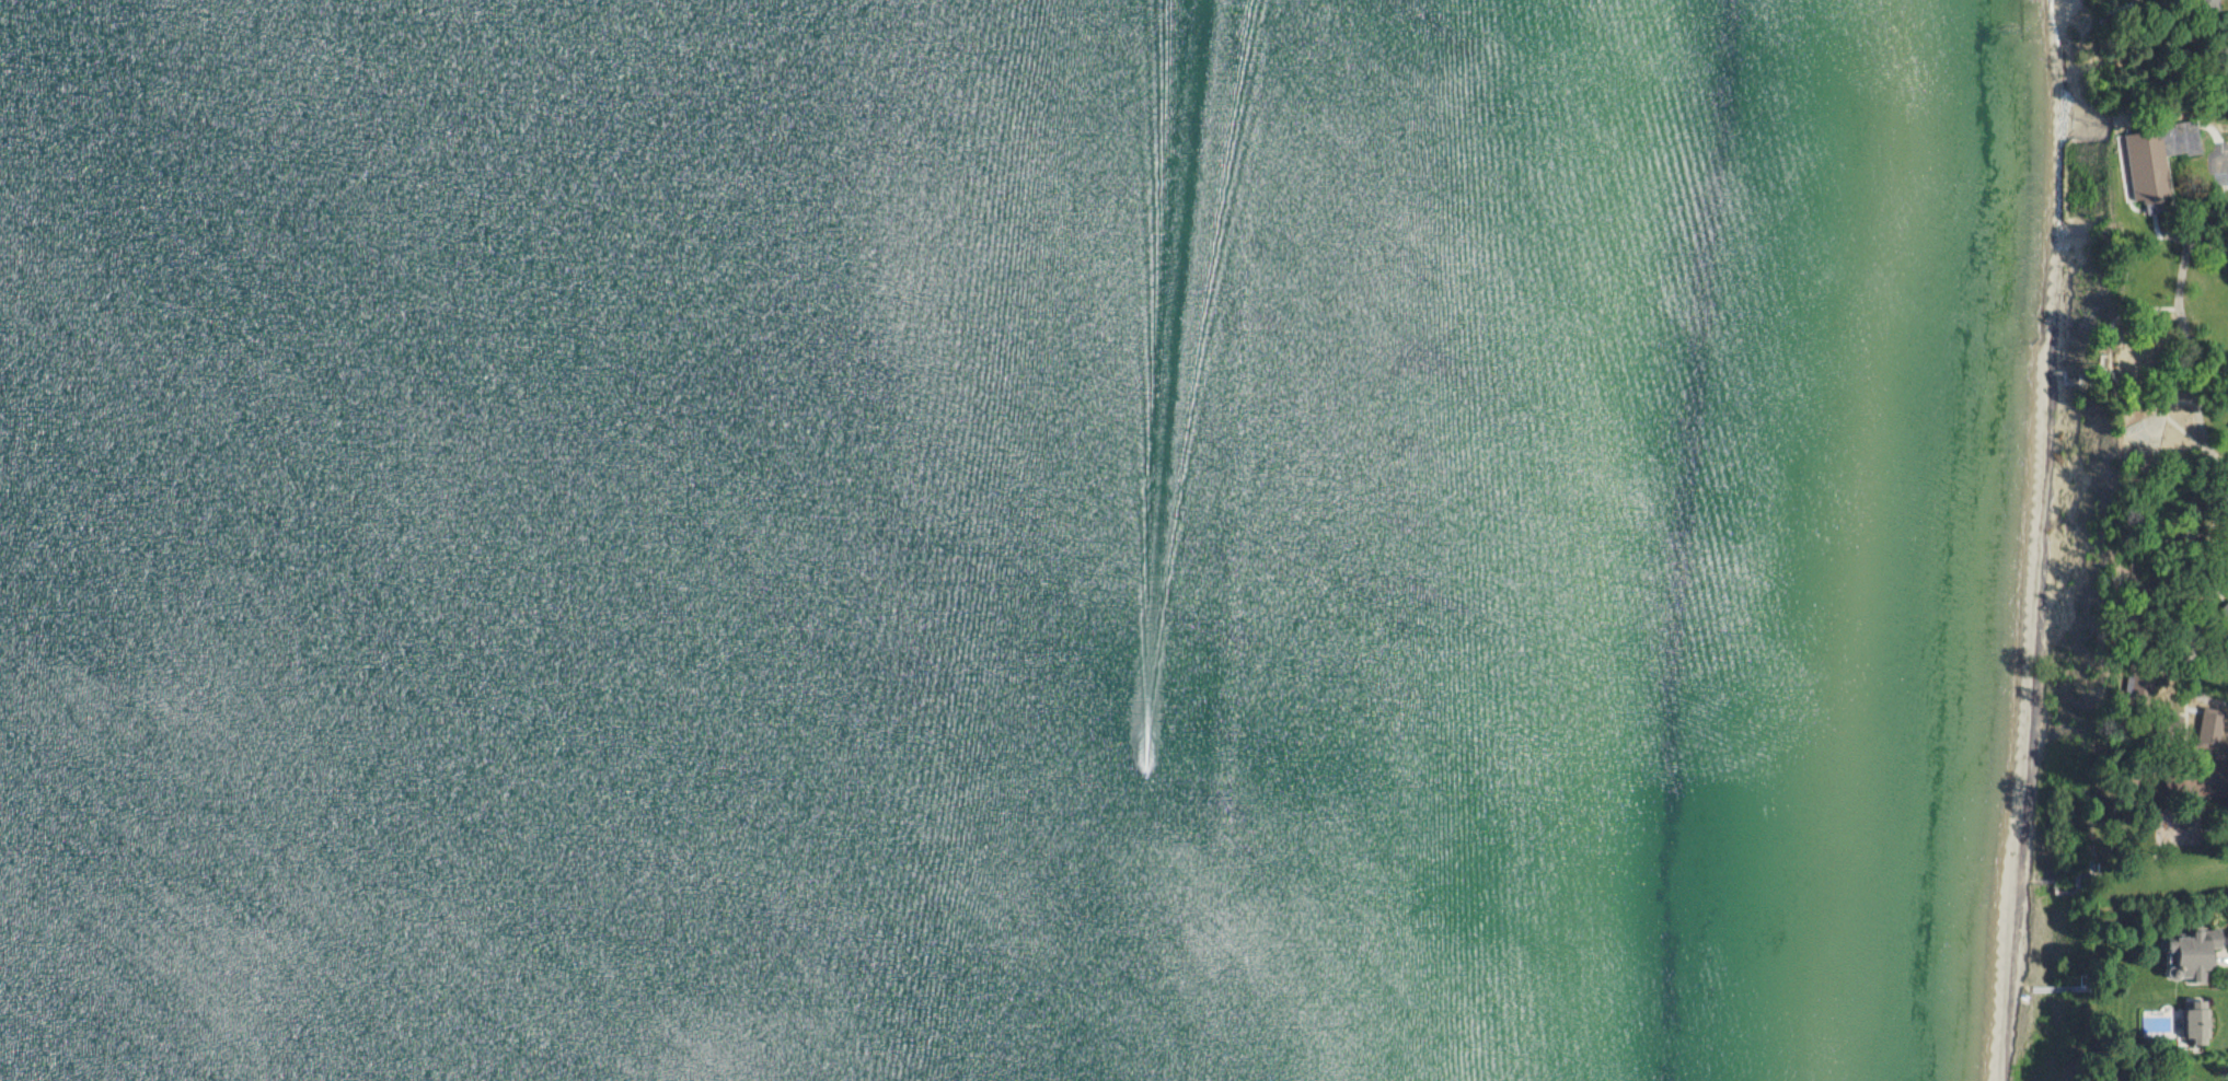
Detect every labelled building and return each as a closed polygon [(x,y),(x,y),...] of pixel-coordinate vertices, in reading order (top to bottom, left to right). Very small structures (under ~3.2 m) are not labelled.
[(2111,137),(2115,158),(2123,204),(2148,199),(2167,196),(2160,159),(2166,158),(2179,155),(2180,160),(2196,156),(2190,120),(2168,125),(2168,129),(2150,132),(2150,129),(2111,137)] [(2202,711),(2226,716),(2223,737),(2197,733),(2200,721),(2202,711)] [(2168,800),(2227,798),(2227,756),(2187,757),(2166,758),(2168,800)] [(2227,951),(2227,931),(2194,933),(2194,937),(2169,939),(2171,968),(2182,968),(2183,979),(2195,979),(2196,984),(2208,984),(2207,971),(2216,970),(2215,952),(2227,951)] [(2190,1044),(2211,1043),(2210,1007),(2199,1008),(2199,1007),(2189,1007),(2190,1044)]
